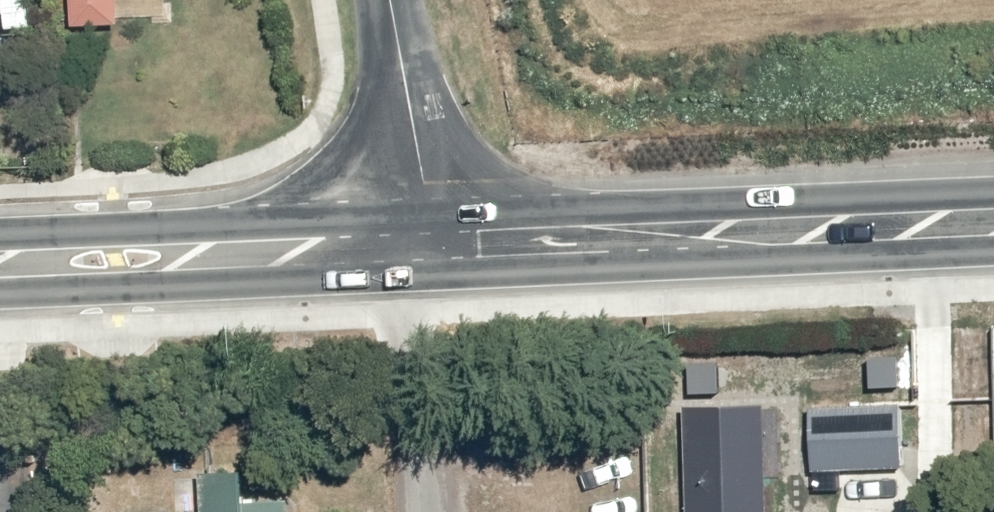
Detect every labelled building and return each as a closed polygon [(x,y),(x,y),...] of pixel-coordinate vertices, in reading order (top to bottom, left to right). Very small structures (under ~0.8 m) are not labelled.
[(91,29),(136,27),(135,0),(89,0),(91,29)] [(682,402),(684,511),(762,511),(760,401),(682,402)] [(900,401),(805,406),(808,467),(902,464),(900,401)] [(289,503),(244,504),(243,473),(200,475),(202,511),(290,511),(289,503)]
